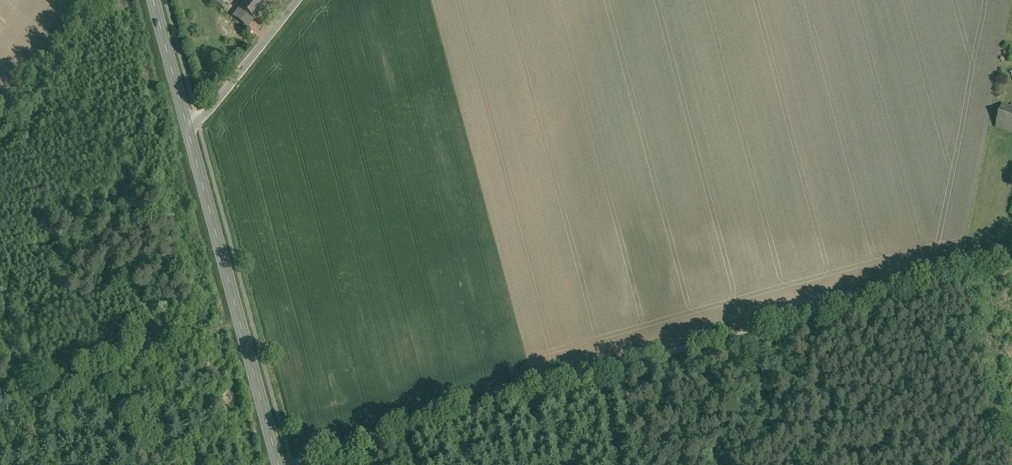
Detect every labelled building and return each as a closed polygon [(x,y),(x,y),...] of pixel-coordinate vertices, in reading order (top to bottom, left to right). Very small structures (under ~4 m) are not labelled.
[(239,9),(253,21),(270,0),(246,0),(239,9)] [(1003,106),(997,130),(1011,134),(1011,108),(1003,106)]
